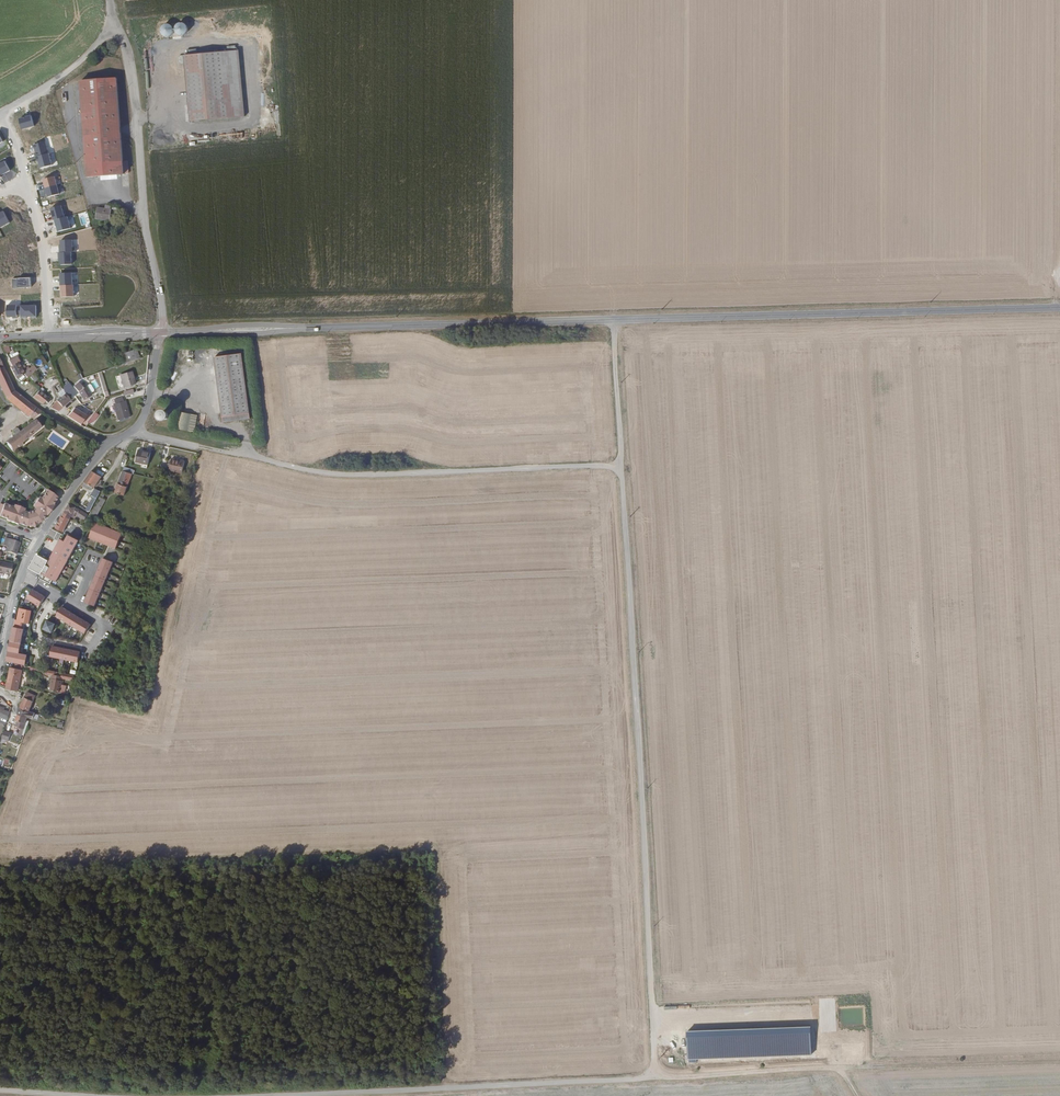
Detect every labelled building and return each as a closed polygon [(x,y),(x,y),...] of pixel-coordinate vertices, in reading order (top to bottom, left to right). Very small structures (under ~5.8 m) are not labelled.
[(174,24),(174,26),(160,25),(160,36),(185,37),(186,25),(174,24)] [(245,118),(239,52),(223,53),(229,120),(245,118)] [(229,120),(223,53),(185,57),(191,123),(229,120)] [(116,78),(79,81),(87,175),(123,173),(123,171),(127,171),(126,160),(121,159),(116,78)] [(66,83),(53,91),(58,97),(70,90),(66,83)] [(98,209),(96,220),(110,222),(112,211),(110,210),(111,207),(106,207),(106,210),(98,209)] [(120,354),(123,364),(139,358),(136,348),(120,354)] [(242,353),(215,357),(224,417),(251,413),(242,353)] [(20,367),(15,358),(10,362),(11,364),(9,365),(16,377),(22,373),(23,372),(20,367)] [(12,390),(2,367),(0,369),(0,386),(6,397),(29,415),(30,414),(34,418),(20,430),(17,426),(11,431),(14,434),(6,441),(12,449),(15,447),(17,446),(18,446),(21,444),(20,442),(31,433),(30,433),(51,416),(29,404),(12,390)] [(116,374),(119,386),(134,382),(131,371),(116,374)] [(36,378),(31,372),(26,375),(31,381),(32,381),(36,378)] [(98,377),(104,397),(108,396),(101,373),(83,378),(84,382),(91,380),(94,388),(98,387),(95,378),(98,377)] [(68,397),(77,390),(82,398),(89,393),(86,386),(81,388),(77,381),(69,388),(64,383),(61,386),(64,392),(68,397)] [(47,400),(49,397),(45,395),(37,389),(31,395),(39,401),(42,403),(44,399),(47,400)] [(69,399),(68,397),(64,392),(55,399),(61,405),(69,399)] [(122,400),(121,395),(113,398),(114,402),(113,402),(117,418),(129,415),(124,399),(122,400)] [(85,420),(93,410),(79,408),(75,404),(74,404),(69,410),(65,415),(71,419),(75,414),(85,420)] [(160,419),(164,411),(156,407),(152,415),(160,419)] [(90,424),(98,415),(94,412),(87,421),(90,424)] [(179,412),(176,429),(195,432),(198,415),(179,412)] [(251,413),(224,417),(225,422),(252,418),(251,413)] [(60,421),(53,418),(50,422),(57,426),(60,421)] [(138,449),(135,461),(147,464),(150,452),(138,449)] [(171,458),(168,470),(182,473),(184,462),(171,458)] [(94,486),(100,475),(95,472),(92,470),(84,481),(94,486)] [(124,494),(132,473),(122,470),(114,491),(124,494)] [(97,496),(100,489),(95,487),(92,494),(97,496)] [(47,489),(40,497),(38,496),(32,504),(34,506),(32,509),(26,511),(22,509),(23,507),(13,502),(12,505),(3,501),(2,503),(0,502),(0,514),(6,517),(5,518),(16,522),(17,521),(25,524),(28,524),(37,521),(39,520),(44,513),(46,514),(53,505),(52,504),(57,497),(47,489)] [(98,496),(91,515),(97,517),(104,498),(98,496)] [(87,514),(77,506),(70,502),(64,510),(64,511),(71,515),(74,511),(84,518),(87,514)] [(63,530),(70,517),(71,515),(64,511),(55,526),(63,530)] [(122,533),(96,522),(89,537),(116,549),(122,533)] [(47,534),(56,540),(60,534),(51,528),(47,534)] [(80,538),(83,533),(76,530),(73,535),(80,538)] [(55,580),(79,539),(69,533),(64,542),(60,539),(48,559),(36,553),(35,554),(32,562),(29,567),(40,572),(38,576),(49,582),(51,578),(55,580)] [(14,553),(19,540),(5,535),(2,542),(6,544),(3,550),(12,552),(14,553)] [(111,562),(102,557),(82,601),(92,605),(111,562)] [(7,573),(9,563),(0,561),(0,571),(7,573)] [(44,595),(32,587),(26,596),(38,604),(44,595)] [(61,605),(56,615),(84,633),(89,623),(61,605)] [(27,621),(30,610),(19,607),(16,618),(20,619),(22,620),(27,621)] [(17,652),(22,627),(20,627),(22,620),(20,619),(16,618),(13,617),(4,659),(22,664),(24,653),(17,652)] [(53,623),(45,619),(42,627),(49,631),(53,623)] [(50,644),(48,655),(76,661),(78,650),(50,644)] [(16,690),(22,668),(11,666),(9,674),(8,674),(5,687),(16,690)] [(57,692),(60,681),(61,681),(62,676),(51,674),(49,683),(50,683),(49,686),(48,691),(57,692)] [(28,710),(36,689),(27,686),(22,698),(18,707),(18,708),(28,710)] [(32,718),(33,712),(28,710),(18,708),(16,714),(26,716),(32,718)] [(20,736),(25,719),(26,716),(16,714),(14,719),(17,720),(14,726),(19,728),(17,735),(20,736)] [(9,735),(2,733),(0,739),(7,741),(9,735)] [(810,1026),(686,1032),(687,1060),(811,1054),(810,1026)]
